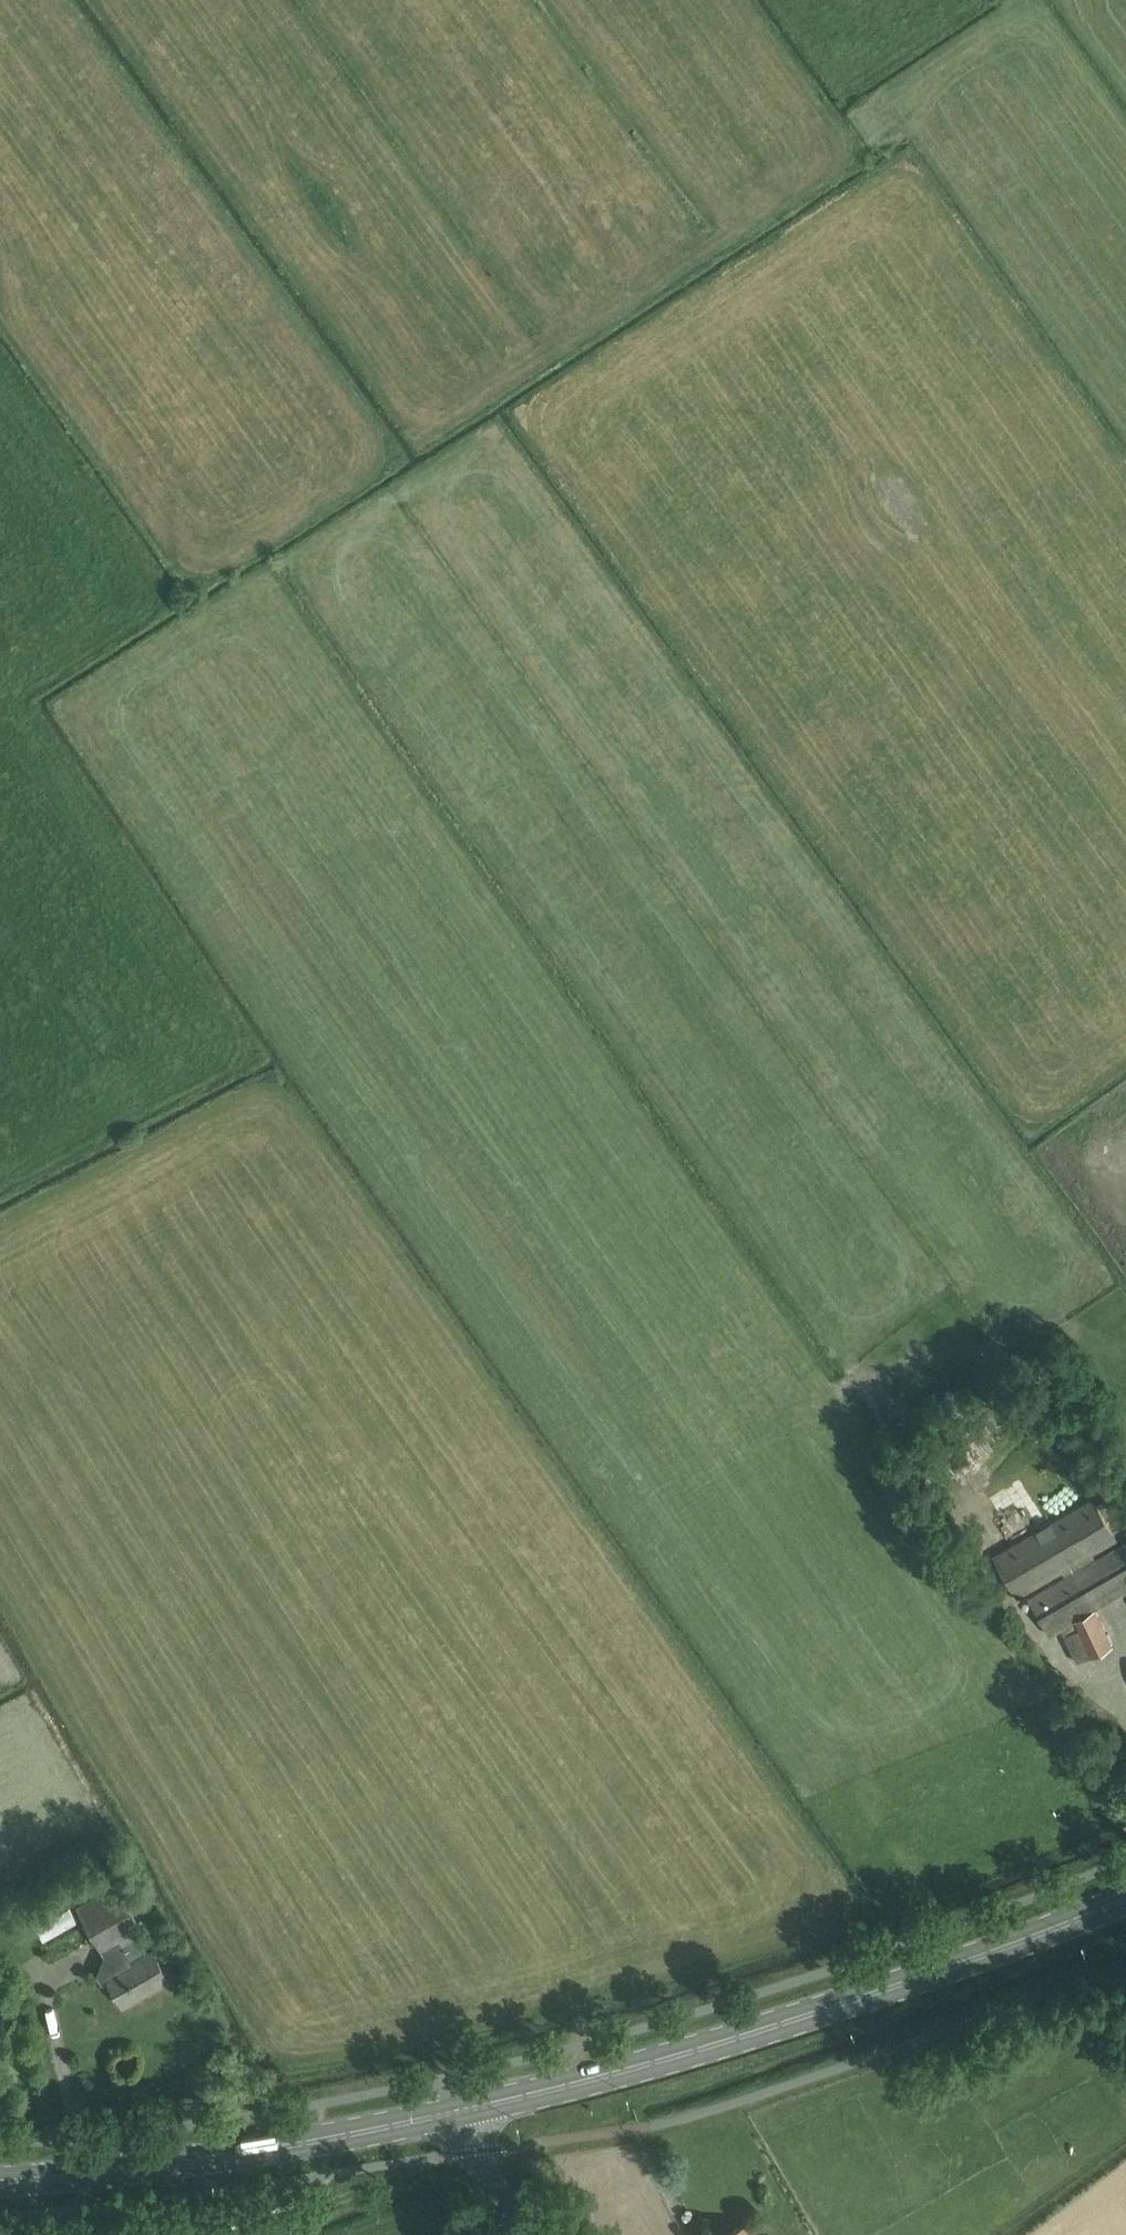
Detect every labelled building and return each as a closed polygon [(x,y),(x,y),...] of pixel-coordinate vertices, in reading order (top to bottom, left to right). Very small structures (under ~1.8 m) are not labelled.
[(1093,1497),(994,1555),(1018,1596),(1118,1539),(1093,1497)] [(1051,1634),(1063,1628),(1067,1634),(1064,1635),(1077,1661),(1112,1644),(1094,1610),(1125,1592),(1125,1540),(1029,1596),(1051,1634)] [(96,1939),(104,1954),(105,1955),(107,1955),(99,1975),(98,1974),(97,1975),(99,1976),(103,1983),(109,1979),(124,2005),(170,1978),(154,1949),(149,1952),(139,1935),(144,1932),(116,1884),(78,1906),(96,1939)] [(749,2222),(719,2234),(755,2234),(749,2222)]
